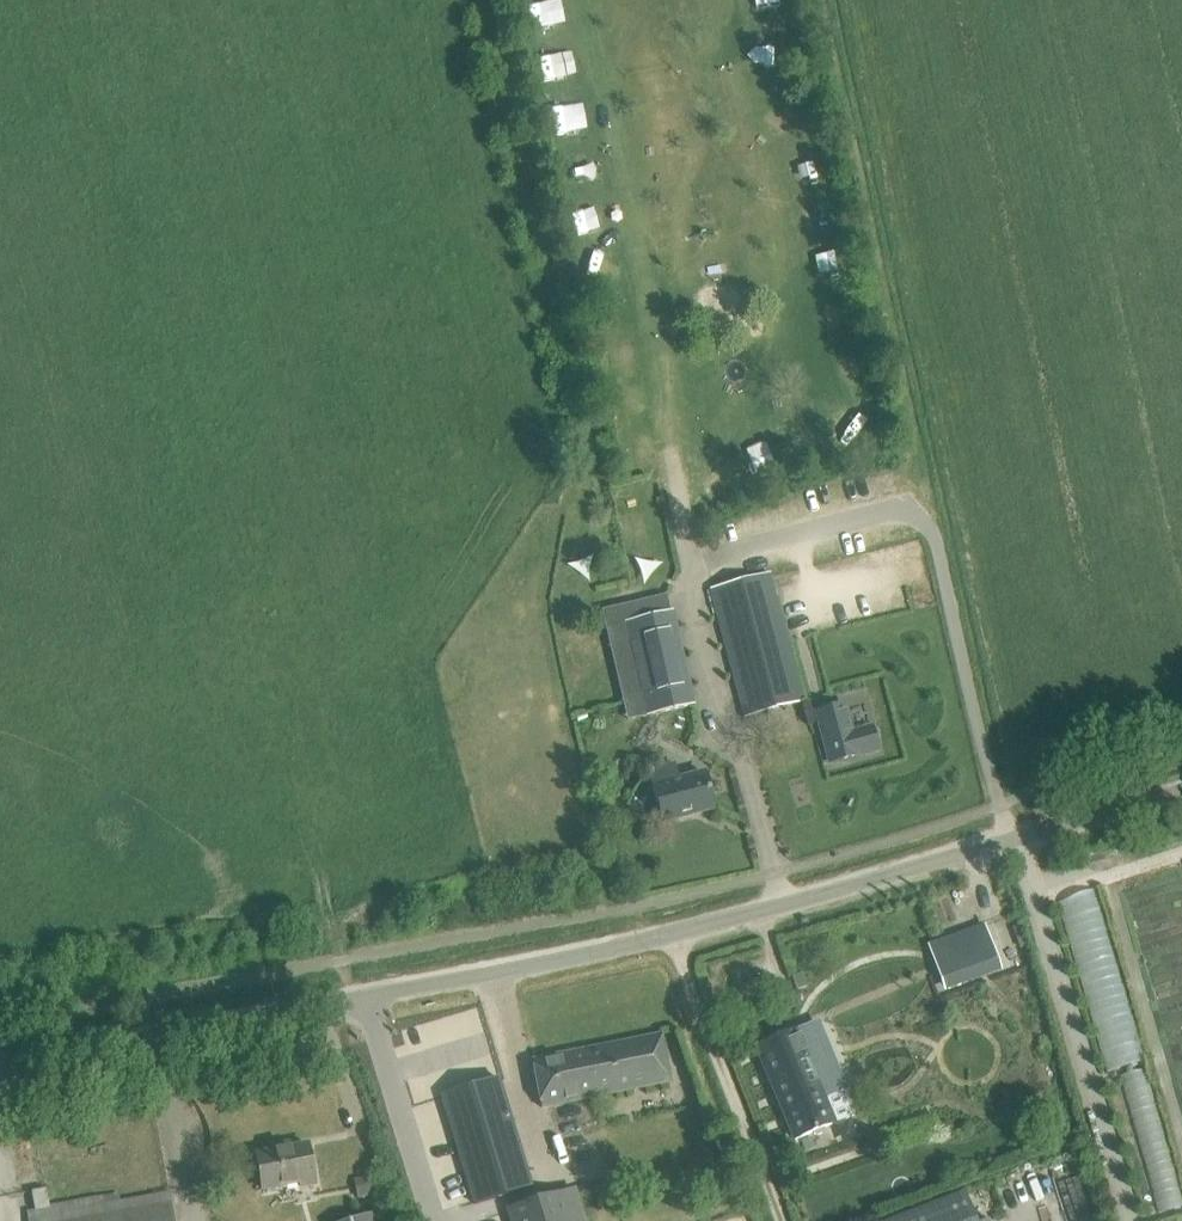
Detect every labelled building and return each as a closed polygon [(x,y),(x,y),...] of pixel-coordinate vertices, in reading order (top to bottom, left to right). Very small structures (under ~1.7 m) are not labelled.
[(552,13),(548,0),(525,0),(531,19),(552,13)] [(739,5),(760,8),(761,0),(740,0),(739,5)] [(752,37),(743,63),(767,72),(776,46),(752,37)] [(572,45),(539,51),(544,77),(577,71),(572,45)] [(555,132),(578,127),(573,107),(550,113),(555,132)] [(793,155),(796,183),(819,181),(816,153),(793,155)] [(585,156),(561,160),(565,183),(589,179),(585,156)] [(575,235),(598,235),(597,210),(575,211),(575,235)] [(850,403),(830,422),(845,438),(865,420),(850,403)] [(632,520),(624,522),(628,536),(636,534),(632,520)] [(771,572),(711,588),(741,700),(745,718),(805,702),(803,696),(771,575),(771,572)] [(671,611),(620,623),(635,688),(642,716),(693,704),(671,611)] [(844,705),(817,712),(830,763),(858,755),(852,733),(844,705)] [(649,771),(656,798),(662,821),(714,808),(708,785),(704,773),(677,780),(673,764),(649,771)] [(1107,1070),(1146,1059),(1099,886),(1060,896),(1107,1070)] [(984,925),(929,945),(944,984),(998,964),(984,925)] [(797,1030),(756,1047),(795,1139),(849,1116),(850,1119),(853,1118),(852,1116),(855,1114),(846,1091),(845,1090),(839,1093),(837,1088),(810,1025),(810,1024),(797,1030)] [(671,1079),(660,1033),(585,1050),(533,1060),(537,1083),(542,1105),(587,1096),(587,1097),(648,1084),(671,1079)] [(442,1094),(475,1203),(530,1187),(497,1078),(442,1094)] [(256,1154),(263,1191),(299,1184),(299,1189),(315,1186),(307,1144),(256,1154)] [(374,1175),(356,1178),(359,1195),(377,1192),(374,1175)] [(32,1191),(35,1209),(27,1211),(29,1220),(174,1220),(173,1217),(169,1193),(100,1206),(98,1198),(49,1207),(46,1189),(32,1191)] [(889,1220),(976,1220),(965,1192),(889,1220)] [(560,1193),(508,1209),(511,1220),(569,1220),(560,1193)] [(379,1211),(346,1220),(382,1220),(379,1211)]
